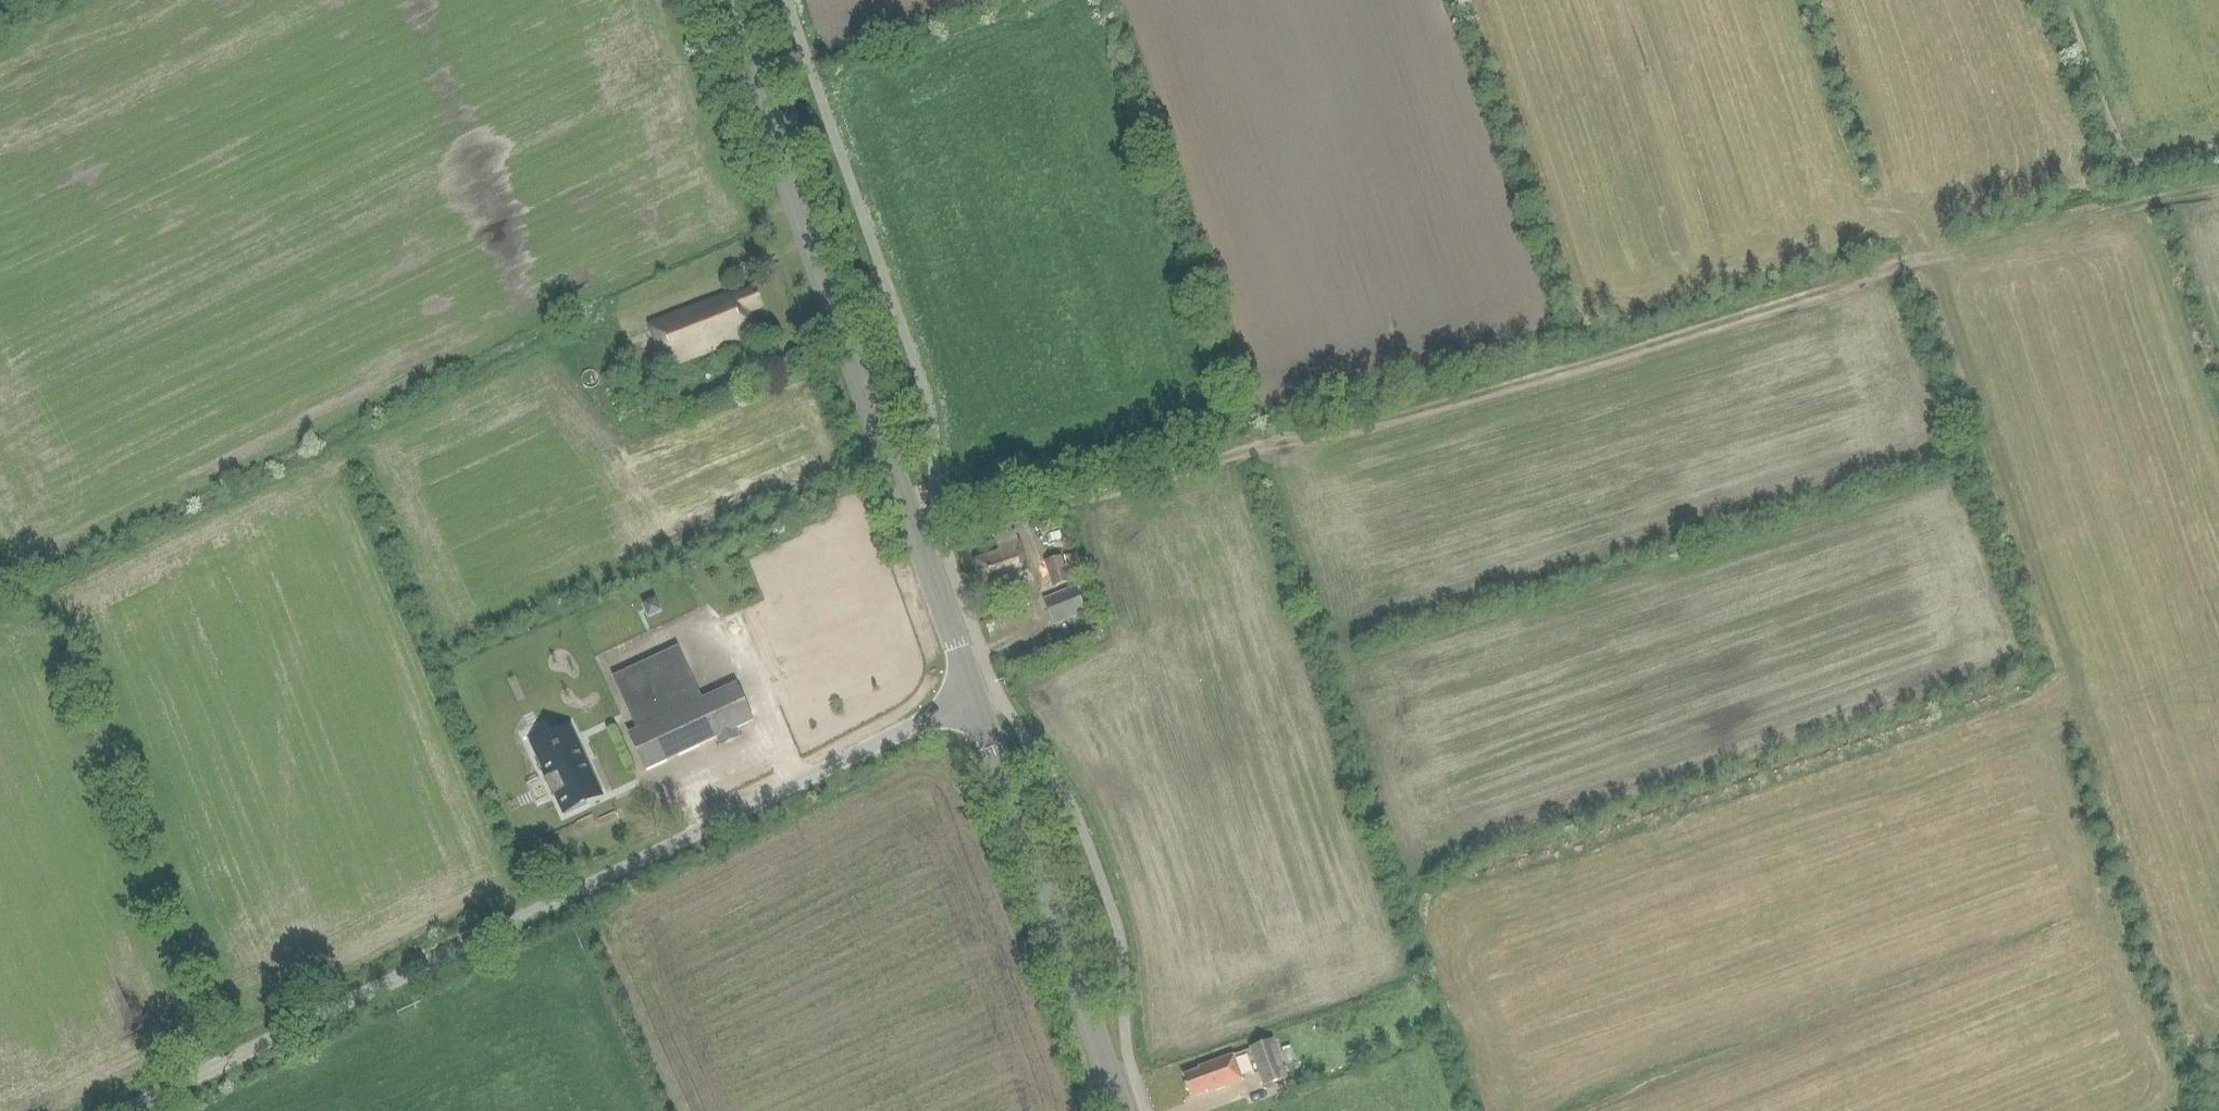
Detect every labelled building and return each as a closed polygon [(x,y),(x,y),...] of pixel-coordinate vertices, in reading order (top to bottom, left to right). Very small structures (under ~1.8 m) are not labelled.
[(762,307),(755,289),(731,297),(729,292),(649,322),(665,366),(666,366),(675,391),(704,380),(696,355),(746,337),(745,334),(757,330),(751,311),(762,307)] [(1068,526),(1066,517),(1065,518),(1040,526),(1043,535),(1068,526)] [(1033,578),(1020,540),(998,547),(1000,552),(976,559),(986,589),(1001,584),(1004,593),(1013,590),(1011,585),(1033,578)] [(1044,561),(1053,587),(1071,580),(1062,555),(1044,561)] [(1054,623),(1086,611),(1076,585),(1044,598),(1054,623)] [(697,703),(652,608),(596,634),(641,730),(631,735),(648,771),(721,736),(722,739),(726,740),(734,736),(735,733),(733,729),(754,720),(736,685),(697,703)] [(550,778),(546,779),(545,780),(545,781),(547,781),(553,794),(552,795),(552,796),(553,796),(557,794),(565,812),(587,801),(600,795),(598,790),(569,727),(553,734),(533,742),(538,753),(550,778)] [(1288,1077),(1274,1038),(1249,1048),(1263,1086),(1288,1077)] [(1233,1054),(1199,1067),(1200,1070),(1184,1076),(1191,1095),(1206,1090),(1208,1093),(1243,1080),(1233,1054)]
